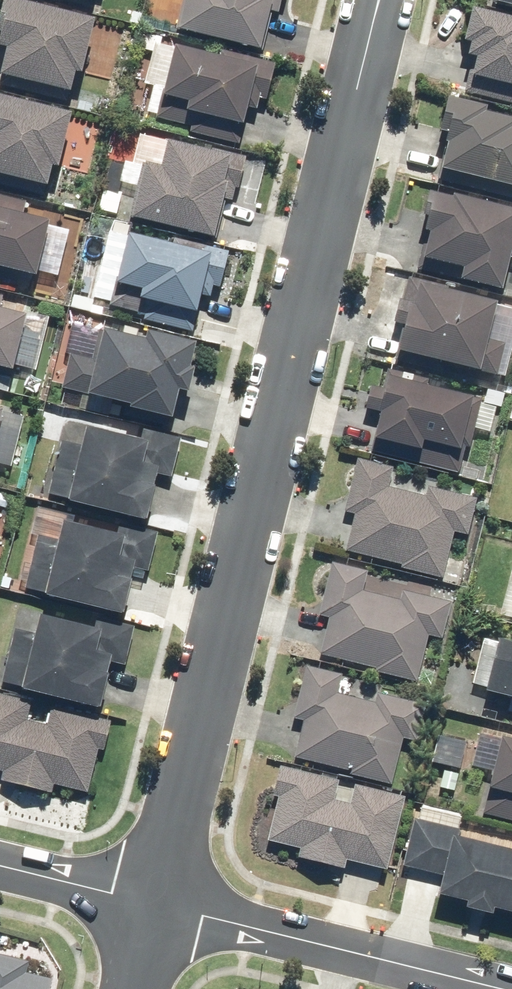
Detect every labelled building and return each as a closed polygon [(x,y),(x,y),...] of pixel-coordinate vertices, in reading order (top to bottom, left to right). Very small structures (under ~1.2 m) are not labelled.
[(36,0),(9,0),(0,31),(5,32),(2,44),(11,47),(5,72),(76,90),(82,70),(85,71),(99,17),(36,0)] [(178,25),(266,48),(276,11),(282,13),(285,0),(185,0),(178,25)] [(494,5),(511,10),(511,0),(495,0),(494,5)] [(476,2),(465,41),(473,43),(470,53),(477,55),(467,93),(511,105),(511,12),(476,2)] [(167,87),(159,118),(193,127),(192,131),(243,145),(253,108),(261,110),(264,96),(271,98),(280,64),(224,49),(223,52),(181,41),(179,47),(158,41),(147,82),(167,87)] [(52,183),(57,164),(62,165),(77,109),(0,89),(0,170),(52,183)] [(446,166),(511,182),(511,114),(491,108),(493,104),(453,94),(445,129),(453,131),(450,140),(453,140),(446,166)] [(173,137),(172,140),(166,163),(151,159),(150,163),(145,162),(131,216),(218,239),(229,199),(236,201),(240,187),(241,187),(250,157),(173,137)] [(434,188),(425,230),(432,232),(429,245),(423,244),(419,265),(464,275),(463,279),(509,289),(511,277),(511,203),(458,191),(457,193),(434,188)] [(40,275),(55,218),(27,211),(30,200),(1,192),(2,189),(0,189),(0,264),(40,275)] [(179,241),(135,230),(133,237),(114,232),(96,299),(115,304),(113,310),(197,332),(203,310),(207,295),(215,298),(219,284),(225,285),(235,250),(215,245),(214,248),(179,239),(179,241)] [(410,275),(398,323),(408,326),(402,351),(509,378),(511,367),(511,307),(503,304),(504,299),(410,275)] [(16,370),(32,311),(4,304),(7,294),(0,292),(0,366),(16,370)] [(109,325),(108,330),(76,322),(67,355),(73,356),(65,388),(93,395),(93,392),(135,403),(134,405),(178,416),(185,389),(194,391),(201,365),(195,364),(202,338),(154,326),(151,336),(109,325)] [(433,377),(391,367),(387,385),(372,381),(365,409),(383,413),(373,454),(465,475),(485,393),(432,381),(433,377)] [(14,466),(28,409),(0,402),(0,463),(14,466)] [(143,436),(93,423),(86,446),(65,440),(51,495),(150,519),(161,483),(159,483),(161,473),(174,477),(185,437),(146,426),(143,436)] [(348,552),(447,576),(452,557),(467,561),(470,548),(455,544),(458,532),(472,535),(482,497),(429,483),(426,493),(393,485),(398,464),(360,455),(346,510),(358,513),(348,552)] [(29,588),(127,611),(138,568),(152,570),(161,531),(148,528),(147,534),(121,528),(121,531),(68,518),(63,538),(42,533),(29,588)] [(321,659),(420,681),(431,634),(447,638),(455,601),(405,589),(403,598),(366,590),(370,569),(333,561),(321,614),(331,616),(321,659)] [(6,681),(104,705),(115,662),(128,665),(138,625),(124,622),(123,627),(97,621),(97,624),(46,612),(45,611),(40,633),(19,628),(6,681)] [(488,628),(474,686),(511,695),(511,634),(488,628)] [(296,760),(395,785),(407,737),(421,740),(430,704),(380,692),(378,702),(341,692),(346,673),(310,664),(296,718),(306,720),(296,760)] [(6,770),(3,780),(55,792),(58,783),(92,791),(102,750),(108,751),(115,720),(101,717),(100,722),(52,711),(49,723),(31,718),(34,706),(23,703),(24,697),(0,691),(0,769),(6,770)] [(484,729),(474,767),(494,772),(483,816),(511,823),(511,736),(484,729)] [(441,732),(434,763),(463,770),(471,740),(441,732)] [(350,859),(392,868),(409,795),(358,782),(354,802),(338,797),(343,776),(283,762),(275,795),(281,796),(269,840),(303,848),(301,857),(348,868),(350,859)] [(416,817),(404,868),(446,877),(442,894),(471,900),(470,907),(500,914),(502,907),(511,910),(511,845),(462,834),(464,828),(467,815),(424,805),(421,818),(416,817)] [(56,976),(29,969),(32,958),(0,950),(0,988),(52,988),(56,976)]
